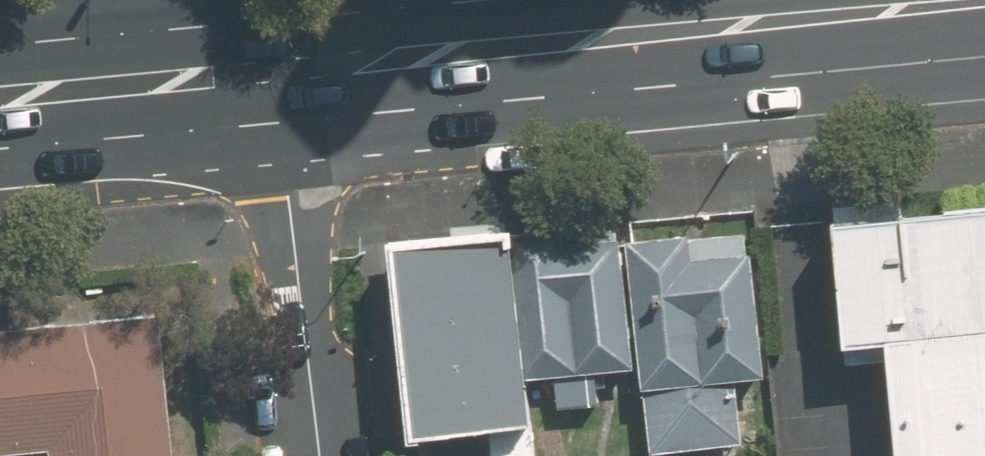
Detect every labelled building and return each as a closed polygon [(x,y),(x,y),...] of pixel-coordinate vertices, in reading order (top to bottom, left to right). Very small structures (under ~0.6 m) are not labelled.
[(827,202),(842,360),(881,357),(890,455),(984,455),(984,187),(827,202)] [(629,361),(616,222),(513,232),(530,372),(552,370),(556,408),(592,405),(588,366),(629,361)] [(747,223),(624,235),(644,444),(736,435),(730,373),(760,371),(747,223)] [(530,372),(513,232),(402,243),(421,447),(484,443),(486,455),(539,455),(530,372)] [(23,442),(24,455),(160,455),(149,305),(0,321),(0,444),(23,442)]
